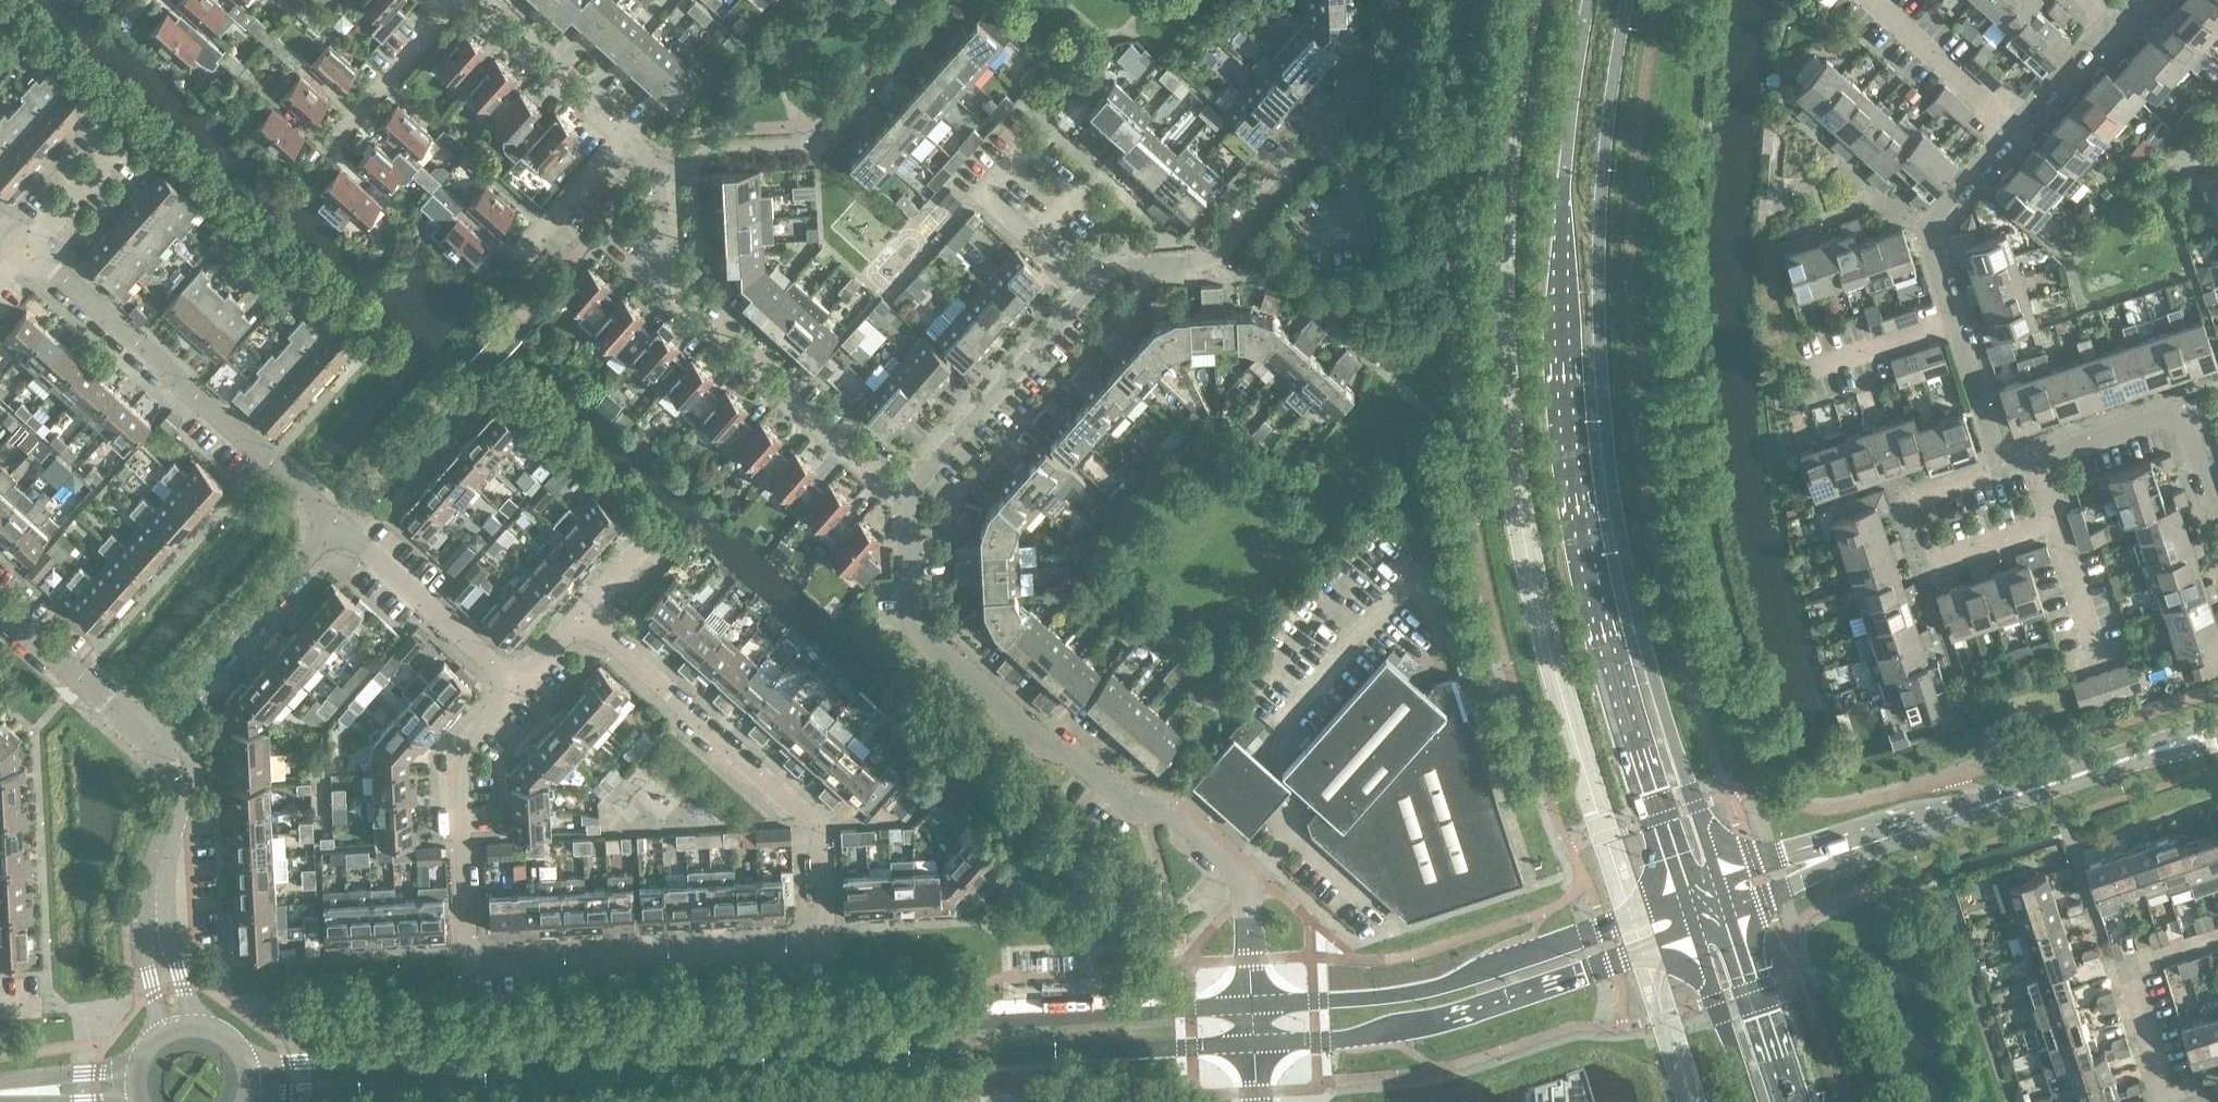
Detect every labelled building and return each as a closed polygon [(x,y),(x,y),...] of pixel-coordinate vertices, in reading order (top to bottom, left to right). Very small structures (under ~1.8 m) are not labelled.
[(229,12),(216,0),(180,0),(177,3),(210,33),(229,12)] [(303,0),(284,0),(294,9),(303,0)] [(329,22),(304,0),(303,0),(294,9),(319,32),(329,22)] [(362,0),(383,19),(372,31),(382,40),(406,13),(397,5),(402,0),(363,0),(362,0)] [(538,1),(530,10),(538,17),(553,0),(537,0),(538,1)] [(538,17),(546,24),(554,15),(564,24),(585,0),(553,0),(538,17)] [(564,24),(572,16),(581,24),(574,32),(581,39),(616,1),(614,0),(585,0),(564,24)] [(704,8),(695,0),(687,9),(696,17),(704,8)] [(1307,19),(1306,20),(1335,30),(1341,15),(1358,14),(1357,3),(1346,3),(1345,0),(1305,0),(1307,19)] [(1991,9),(1988,13),(1991,16),(2005,0),(1981,0),(1991,9)] [(1991,16),(1994,19),(1998,15),(2012,27),(2004,35),(2005,36),(2037,0),(2005,0),(1991,16)] [(2005,36),(2019,49),(2016,53),(2019,56),(2051,19),(2034,4),(2038,0),(2037,0),(2005,36)] [(2062,7),(2055,0),(2047,8),(2055,15),(2062,7)] [(2189,0),(2175,0),(2179,3),(2169,14),(2201,43),(2214,28),(2217,32),(2217,26),(2189,0)] [(2217,26),(2217,0),(2189,0),(2217,26)] [(616,1),(581,39),(589,46),(596,38),(606,47),(633,17),(616,1)] [(991,5),(977,20),(968,30),(960,22),(953,30),(988,62),(1010,38),(1019,46),(1027,37),(991,5)] [(2063,22),(2070,14),(2062,7),(2055,15),(2063,22)] [(705,24),(713,15),(704,8),(696,17),(705,24)] [(183,64),(202,43),(168,13),(149,34),(183,64)] [(2201,43),(2169,14),(2159,25),(2155,21),(2149,28),(2190,64),(2193,61),(2189,57),(2201,43)] [(265,42),(274,32),(255,15),(247,25),(265,42)] [(732,24),(741,32),(749,23),(740,16),(732,24)] [(633,17),(606,47),(616,56),(609,64),(616,71),(651,33),(633,17)] [(2051,19),(2019,56),(2022,59),(2026,54),(2041,68),(2070,35),(2051,19)] [(1306,20),(1288,40),(1318,67),(1327,57),(1335,64),(1343,55),(1331,44),(1335,30),(1306,20)] [(1961,30),(1970,38),(1974,33),(1966,25),(1961,30)] [(1351,47),(1359,38),(1358,26),(1347,26),(1342,39),(1351,47)] [(2190,64),(2149,28),(2143,35),(2147,38),(2138,49),(2170,78),(2183,63),(2187,67),(2190,64)] [(988,62),(953,30),(946,38),(954,46),(945,56),(973,80),(988,62)] [(450,89),(460,99),(496,59),(495,58),(484,71),(475,63),(487,50),(465,31),(437,62),(458,80),(450,89)] [(285,60),(295,50),(274,32),(265,42),(285,60)] [(732,48),(740,40),(731,32),(723,41),(732,48)] [(651,33),(616,71),(624,78),(632,70),(641,78),(668,48),(651,33)] [(1318,67),(1288,40),(1273,57),(1323,102),(1330,94),(1310,76),(1318,67)] [(1974,71),(1983,61),(1993,51),(1983,42),(1965,62),(1974,71)] [(338,89),(357,68),(330,44),(311,65),(338,89)] [(236,74),(246,64),(227,47),(217,57),(236,74)] [(1144,47),(1137,56),(1134,59),(1141,65),(1144,62),(1145,64),(1153,55),(1144,47)] [(668,48),(641,78),(651,87),(644,95),(652,102),(686,64),(668,48)] [(2170,78),(2138,49),(2128,60),(2124,56),(2117,64),(2121,67),(2146,89),(2158,100),(2161,96),(2157,92),(2170,78)] [(1799,72),(1807,79),(1797,90),(1815,107),(1848,70),(1841,64),(1837,68),(1826,58),(1823,61),(1815,54),(1799,72)] [(973,80),(945,56),(937,65),(928,57),(921,65),(957,97),(973,80)] [(1323,102),(1273,57),(1257,75),(1287,101),(1296,91),(1316,110),(1323,102)] [(517,78),(496,59),(460,99),(461,99),(469,91),(488,108),(480,116),(491,126),(512,102),(503,94),(517,78)] [(1993,88),(2002,78),(1983,61),(1974,71),(1993,88)] [(257,93),(266,82),(246,64),(236,74),(257,93)] [(686,64),(652,102),(659,109),(667,101),(677,110),(704,80),(686,64)] [(957,97),(921,65),(914,73),(923,81),(914,91),(941,115),(957,97)] [(2138,97),(2114,76),(2102,65),(2095,72),(2099,76),(2090,87),(2122,115),(2131,105),(2141,115),(2146,110),(2151,115),(2154,111),(2138,97)] [(1039,74),(1030,66),(1022,75),(1031,83),(1039,74)] [(2146,89),(2121,67),(2114,76),(2138,97),(2146,89)] [(1848,70),(1815,107),(1833,122),(1862,90),(1851,80),(1854,76),(1848,70)] [(37,77),(30,85),(73,124),(89,106),(50,71),(41,81),(37,77)] [(1173,89),(1181,80),(1171,71),(1164,80),(1173,89)] [(1287,101),(1257,75),(1241,92),(1291,137),(1299,129),(1278,111),(1287,101)] [(309,122),(328,101),(301,76),(282,97),(309,122)] [(1181,96),(1189,87),(1181,80),(1173,89),(1181,96)] [(1115,82),(1090,109),(1101,118),(1093,127),(1101,134),(1133,98),(1115,82)] [(73,124),(30,85),(22,94),(26,98),(18,107),(57,142),(73,124)] [(1945,103),(1954,93),(1944,85),(1926,105),(1936,114),(1945,103)] [(2122,115),(2090,87),(2080,98),(2076,94),(2070,101),(2110,137),(2113,133),(2109,130),(2122,115)] [(1862,90),(1833,122),(1851,138),(1883,102),(1876,95),(1872,99),(1862,90)] [(941,115),(914,91),(905,101),(897,93),(890,101),(925,133),(941,115)] [(1241,92),(1225,110),(1255,137),(1264,126),(1285,145),(1291,137),(1241,92)] [(544,127),(534,119),(541,111),(520,93),(512,102),(491,126),(497,120),(509,131),(506,136),(504,139),(504,142),(504,144),(505,148),(506,150),(516,159),(521,153),(544,127)] [(1006,110),(1014,101),(1006,93),(998,102),(1006,110)] [(1964,121),(1965,119),(1973,111),(1954,93),(1945,103),(1964,121)] [(1133,98),(1101,134),(1108,141),(1116,132),(1125,140),(1117,149),(1118,150),(1150,114),(1133,98)] [(925,133),(890,101),(883,108),(891,116),(882,126),(910,150),(925,133)] [(2110,137),(2070,101),(2064,107),(2068,111),(2058,122),(2091,150),(2103,136),(2107,140),(2110,137)] [(1006,110),(998,102),(990,111),(999,119),(1006,110)] [(1883,102),(1851,138),(1868,154),(1897,121),(1886,111),(1890,107),(1883,102)] [(1208,120),(1216,111),(1206,103),(1199,111),(1208,120)] [(2194,103),(2179,120),(2185,125),(2200,108),(2194,103)] [(1805,119),(1812,110),(1804,104),(1797,112),(1805,119)] [(18,107),(10,115),(6,112),(0,119),(0,122),(41,159),(57,142),(18,107)] [(285,156),(304,135),(273,107),(254,128),(285,156)] [(413,156),(432,135),(404,110),(385,131),(413,156)] [(1805,119),(1813,126),(1820,118),(1812,110),(1805,119)] [(1216,127),(1224,118),(1216,111),(1208,120),(1216,127)] [(556,113),(544,127),(521,153),(522,154),(528,147),(547,164),(541,170),(552,180),(576,154),(566,145),(578,132),(556,113)] [(1150,114),(1118,150),(1128,159),(1121,167),(1128,174),(1160,138),(1144,123),(1151,115),(1150,114)] [(1897,121),(1868,154),(1886,170),(1893,162),(1915,137),(1914,136),(1897,121)] [(0,122),(0,154),(25,177),(41,159),(0,122)] [(2091,150),(2058,122),(2049,133),(2045,129),(2039,136),(2081,174),(2097,156),(2091,150)] [(1921,128),(1914,136),(1915,137),(1893,162),(1911,177),(1940,145),(1925,132),(1929,128),(1926,125),(1922,129),(1921,128)] [(461,159),(471,149),(445,126),(436,136),(461,159)] [(910,150),(882,126),(874,135),(865,128),(858,136),(894,168),(910,150)] [(975,145),(983,136),(974,128),(966,137),(975,145)] [(1840,150),(1847,142),(1839,135),(1832,143),(1840,150)] [(894,168),(858,136),(851,144),(860,151),(850,162),(878,186),(894,168)] [(2081,174),(2039,136),(2032,143),(2037,146),(2027,157),(2059,186),(2072,171),(2076,175),(2078,172),(2081,175),(2081,174)] [(975,145),(966,137),(959,146),(967,154),(975,145)] [(1160,138),(1128,174),(1136,181),(1144,173),(1153,181),(1178,154),(1160,138)] [(1258,148),(1249,141),(1241,149),(1250,157),(1258,148)] [(384,188),(403,167),(411,174),(412,173),(432,192),(442,181),(421,162),(418,166),(399,150),(392,157),(375,142),(356,164),(384,188)] [(1840,150),(1848,157),(1855,149),(1847,142),(1840,150)] [(1163,205),(1204,160),(1187,144),(1178,154),(1153,181),(1163,190),(1156,198),(1163,205)] [(1940,145),(1911,177),(1929,193),(1962,157),(1957,153),(1954,157),(1940,145)] [(480,176),(489,166),(471,149),(461,159),(480,176)] [(25,177),(0,154),(0,187),(9,195),(25,177)] [(2059,186),(2027,157),(2017,168),(2013,164),(2007,171),(2048,207),(2050,204),(2046,200),(2059,186)] [(1213,186),(1210,183),(1219,173),(1204,160),(1163,205),(1171,212),(1179,204),(1189,213),(1213,186)] [(943,180),(952,171),(943,164),(935,173),(943,180)] [(1875,182),(1882,173),(1875,167),(1867,175),(1875,182)] [(322,189),(328,195),(318,206),(341,227),(351,216),(362,225),(381,204),(341,168),(322,189)] [(711,171),(711,172),(712,183),(723,183),(724,195),(760,193),(759,169),(711,171)] [(2052,211),(2048,207),(2007,171),(2001,177),(2005,181),(1995,193),(2036,229),(2052,211)] [(163,172),(146,190),(189,228),(196,220),(192,217),(201,207),(163,172)] [(943,180),(935,173),(927,181),(936,189),(943,180)] [(1875,182),(1883,189),(1890,180),(1882,173),(1875,182)] [(460,198),(442,181),(432,192),(451,208),(460,198)] [(804,184),(793,185),(793,197),(805,196),(804,184)] [(804,184),(805,196),(817,196),(816,184),(804,184)] [(495,230),(514,209),(487,185),(468,206),(495,230)] [(953,210),(962,199),(950,188),(940,199),(953,210)] [(189,228),(146,190),(130,208),(169,242),(177,234),(180,238),(189,228)] [(1918,205),(1925,198),(1925,197),(1917,190),(1910,198),(1918,205)] [(760,193),(724,195),(725,208),(713,209),(714,219),(762,217),(760,193)] [(403,224),(413,214),(393,196),(384,206),(403,224)] [(912,216),(920,207),(911,199),(903,208),(912,216)] [(169,242),(130,208),(115,225),(157,263),(165,255),(161,251),(169,242)] [(974,210),(966,219),(975,227),(983,218),(974,210)] [(1859,216),(1849,220),(1853,232),(1854,231),(1863,228),(1859,216)] [(466,263),(475,253),(478,256),(483,256),(491,247),(458,217),(439,238),(466,263)] [(762,217),(714,219),(714,230),(726,229),(726,242),(763,241),(762,217)] [(1857,240),(1854,231),(1853,232),(1849,220),(1840,223),(1844,233),(1830,238),(1844,279),(1866,272),(1856,240),(1857,240)] [(157,263),(115,225),(99,243),(138,278),(146,269),(149,272),(157,263)] [(819,238),(818,226),(807,226),(807,238),(819,238)] [(1902,226),(1879,233),(1892,274),(1911,268),(1912,274),(1917,272),(1902,226)] [(1975,227),(1970,229),(1964,230),(1950,235),(1957,257),(1967,254),(1972,267),(2013,253),(2007,235),(2012,233),(2010,228),(1979,239),(1975,227)] [(1844,279),(1830,238),(1816,242),(1813,232),(1804,235),(1823,292),(1827,290),(1825,285),(1844,279)] [(1879,233),(1857,240),(1856,240),(1866,272),(1869,282),(1870,281),(1871,287),(1876,286),(1874,281),(1892,274),(1879,233)] [(1823,292),(1804,235),(1796,237),(1799,248),(1785,253),(1798,294),(1817,288),(1819,293),(1823,292)] [(763,241),(726,242),(727,255),(715,255),(716,268),(733,267),(740,280),(764,268),(763,241)] [(946,242),(938,251),(947,259),(955,250),(946,242)] [(138,278),(99,243),(82,261),(125,299),(134,290),(130,286),(138,278)] [(823,262),(831,253),(822,245),(815,254),(823,262)] [(1016,248),(1000,267),(1027,291),(1035,282),(1044,289),(1052,281),(1016,248)] [(955,250),(947,259),(956,266),(963,257),(955,250)] [(2013,253),(1972,267),(1976,281),(1966,284),(1969,293),(2026,274),(2024,270),(2019,272),(2013,253)] [(202,267),(164,310),(182,326),(217,287),(208,279),(212,276),(202,267)] [(610,286),(589,267),(564,295),(584,313),(579,319),(594,332),(624,299),(623,298),(616,305),(603,293),(610,286)] [(1000,267),(984,284),(1020,316),(1027,309),(1018,301),(1027,291),(1000,267)] [(764,268),(740,280),(747,295),(735,308),(744,316),(751,307),(761,316),(786,288),(764,268)] [(862,281),(853,273),(845,282),(854,290),(862,281)] [(2026,274),(1969,293),(1972,301),(1982,298),(1986,312),(2028,298),(2022,280),(2027,278),(2026,274)] [(175,282),(168,276),(160,286),(166,292),(175,282)] [(914,277),(907,285),(916,294),(924,285),(914,277)] [(771,339),(812,294),(794,278),(786,288),(761,316),(771,324),(764,333),(771,339)] [(718,291),(731,284),(728,279),(717,279),(718,291)] [(854,290),(845,282),(838,290),(847,298),(854,290)] [(726,299),(734,290),(731,284),(718,291),(726,299)] [(984,284),(968,302),(995,326),(1004,316),(1013,324),(1020,316),(984,284)] [(1223,311),(1222,284),(1201,285),(1202,312),(1176,314),(1154,325),(1145,335),(1173,359),(1190,350),(1239,347),(1258,354),(1283,327),(1272,318),(1251,310),(1223,311)] [(924,285),(916,294),(924,301),(932,292),(924,285)] [(217,287),(182,326),(200,342),(238,299),(229,292),(226,295),(217,287)] [(1275,311),(1280,295),(1266,290),(1260,306),(1275,311)] [(1158,314),(1173,308),(1165,292),(1151,299),(1158,314)] [(796,347),(821,320),(829,310),(812,294),(771,339),(779,346),(786,338),(796,347)] [(882,314),(890,305),(881,297),(873,306),(882,314)] [(2028,298),(1986,312),(1991,326),(1981,329),(1984,339),(2041,320),(2039,315),(2034,316),(2028,298)] [(238,299),(200,342),(218,359),(253,319),(243,311),(246,307),(238,299)] [(644,317),(624,299),(594,332),(628,363),(634,357),(658,330),(657,328),(651,335),(638,324),(644,317)] [(968,302),(952,319),(988,351),(995,343),(987,336),(995,326),(968,302)] [(1919,317),(1915,305),(1881,316),(1877,302),(1864,306),(1873,333),(1919,317)] [(2183,316),(2180,306),(2173,308),(2193,368),(2207,364),(2210,371),(2217,368),(2217,367),(2202,319),(2186,325),(2183,316)] [(2173,329),(2157,334),(2173,383),(2181,380),(2178,373),(2193,368),(2173,308),(2167,310),(2173,329)] [(304,317),(297,325),(339,363),(356,345),(317,310),(308,320),(304,317)] [(1,340),(20,356),(45,327),(27,311),(1,340)] [(1283,327),(1258,354),(1276,371),(1319,323),(1311,316),(1293,337),(1283,327)] [(952,319),(936,338),(963,362),(973,352),(981,359),(988,351),(952,319)] [(821,320),(796,347),(806,355),(798,364),(806,372),(839,336),(821,320)] [(2135,321),(2128,323),(2148,383),(2163,378),(2165,385),(2173,383),(2157,334),(2141,339),(2135,321)] [(1319,323),(1276,371),(1294,387),(1318,359),(1309,350),(1326,330),(1319,323)] [(2128,344),(2112,349),(2128,398),(2136,395),(2134,388),(2148,383),(2128,323),(2122,325),(2128,344)] [(849,334),(858,341),(866,332),(857,324),(849,334)] [(339,363),(297,325),(289,334),(292,338),(285,346),(323,381),(339,363)] [(1173,359),(1145,335),(1136,345),(1116,326),(1109,334),(1156,377),(1173,359)] [(45,327),(20,356),(37,372),(63,343),(45,327)] [(678,348),(658,330),(634,357),(653,374),(648,380),(663,394),(692,360),(685,366),(672,355),(678,348)] [(538,341),(530,333),(528,336),(536,343),(538,341)] [(849,334),(843,340),(852,347),(858,341),(849,334)] [(1156,377),(1109,334),(1102,342),(1122,360),(1113,370),(1141,395),(1156,377)] [(923,335),(907,353),(943,386),(950,378),(941,370),(951,360),(923,335)] [(2090,335),(2084,338),(2103,398),(2118,393),(2120,400),(2128,398),(2112,349),(2096,354),(2090,335)] [(2083,358),(2067,364),(2083,412),(2091,410),(2089,403),(2103,398),(2084,338),(2077,340),(2083,358)] [(1986,345),(1989,355),(2002,350),(1999,340),(1986,345)] [(63,343),(37,372),(55,388),(81,359),(63,343)] [(1940,343),(1928,347),(1937,372),(1948,368),(1940,343)] [(323,381),(285,346),(277,355),(273,352),(265,360),(308,398),(323,381)] [(1318,359),(1294,387),(1311,402),(1354,354),(1346,347),(1328,368),(1318,359)] [(1928,347),(1916,350),(1925,376),(1937,372),(1928,347)] [(1916,350),(1903,355),(1912,380),(1925,376),(1916,350)] [(2045,350),(2039,352),(2059,412),(2073,408),(2076,415),(2083,412),(2067,364),(2052,369),(2045,350)] [(2038,373),(2023,378),(2039,427),(2046,424),(2044,417),(2059,412),(2039,352),(2032,354),(2038,373)] [(907,353),(891,371),(919,396),(927,386),(936,393),(943,386),(907,353)] [(1354,354),(1311,402),(1329,418),(1354,391),(1344,382),(1362,361),(1354,354)] [(1903,355),(1890,359),(1899,385),(1912,380),(1903,355)] [(81,359),(55,388),(73,403),(98,375),(81,359)] [(308,398),(265,360),(258,369),(261,372),(253,381),(292,416),(308,398)] [(713,379),(692,360),(663,394),(668,388),(687,406),(682,411),(697,425),(702,419),(727,391),(726,391),(720,398),(706,386),(713,379)] [(817,369),(826,377),(834,368),(825,360),(817,369)] [(1141,395),(1113,370),(1105,380),(1084,362),(1078,370),(1125,412),(1141,395)] [(1125,412),(1078,370),(1071,377),(1091,395),(1082,405),(1109,430),(1125,412)] [(891,371),(875,388),(911,421),(918,413),(910,406),(919,396),(891,371)] [(98,375),(73,403),(90,419),(116,390),(98,375)] [(2023,378),(2000,386),(2013,427),(2028,422),(2031,429),(2039,427),(2023,378)] [(292,416),(253,381),(245,390),(241,387),(233,396),(275,434),(292,416)] [(2,397),(8,390),(0,383),(0,395),(2,397)] [(875,388),(859,407),(887,431),(896,421),(904,429),(911,421),(875,388)] [(116,390),(90,419),(108,435),(133,406),(116,390)] [(748,410),(727,391),(702,419),(722,436),(716,442),(731,456),(737,450),(761,422),(760,421),(754,429),(741,417),(748,410)] [(1109,430),(1082,405),(1074,414),(1053,396),(1046,404),(1094,447),(1109,430)] [(1191,409),(1198,415),(1205,406),(1199,401),(1191,409)] [(22,402),(15,409),(27,419),(33,412),(22,402)] [(1094,447),(1046,404),(1039,412),(1059,431),(1050,441),(1078,465),(1094,447)] [(1958,411),(1939,417),(1953,458),(1966,454),(1968,459),(1978,456),(1961,404),(1956,406),(1958,411)] [(133,406),(108,435),(126,451),(152,422),(133,406)] [(481,415),(475,422),(507,451),(516,440),(520,444),(527,437),(496,408),(486,419),(481,415)] [(1916,408),(1912,409),(1932,471),(1940,469),(1939,463),(1953,458),(1939,417),(1918,425),(1914,415),(1918,413),(1916,408)] [(1909,416),(1891,422),(1904,463),(1926,456),(1931,472),(1932,471),(1912,409),(1907,411),(1909,416)] [(172,410),(162,421),(173,431),(183,419),(172,410)] [(33,412),(27,419),(37,428),(43,421),(33,412)] [(507,451),(475,422),(468,429),(473,433),(463,443),(496,472),(502,465),(497,461),(507,451)] [(781,440),(761,422),(737,450),(756,467),(751,473),(766,486),(796,453),(795,452),(789,459),(775,447),(781,440)] [(1871,423),(1867,424),(1882,470),(1904,463),(1891,422),(1873,428),(1871,423)] [(25,427),(21,424),(11,435),(15,439),(25,427)] [(1864,431),(1846,437),(1860,478),(1882,470),(1867,424),(1863,425),(1864,431)] [(1025,428),(1017,436),(1038,454),(1029,464),(1056,488),(1073,470),(1025,428)] [(1860,478),(1846,437),(1843,428),(1821,435),(1822,439),(1837,485),(1860,478)] [(57,433),(50,441),(72,460),(78,452),(57,433)] [(1159,444),(1166,450),(1172,444),(1165,438),(1159,444)] [(1814,493),(1837,485),(1822,439),(1818,440),(1820,445),(1800,452),(1814,493)] [(496,472),(463,443),(454,453),(450,450),(444,457),(475,486),(484,475),(489,479),(496,472)] [(2171,452),(2161,456),(2164,466),(2174,463),(2171,452)] [(817,472),(796,453),(766,486),(766,487),(771,481),(791,498),(786,504),(800,517),(824,491),(810,479),(817,472)] [(66,464),(56,455),(49,463),(59,472),(66,464)] [(1056,488),(1029,464),(1021,474),(1000,455),(993,463),(1041,506),(1056,488)] [(475,486),(444,457),(437,464),(442,468),(432,478),(464,507),(471,500),(466,496),(475,486)] [(2150,459),(2103,474),(2105,479),(2110,477),(2116,496),(2158,482),(2150,459)] [(175,462),(169,469),(208,504),(224,485),(198,462),(188,473),(175,462)] [(1041,506),(993,463),(986,471),(1006,489),(998,499),(1025,524),(1041,506)] [(11,472),(3,465),(0,469),(0,484),(11,472)] [(97,482),(103,475),(93,466),(87,473),(97,482)] [(208,504),(169,469),(163,476),(175,487),(165,497),(192,521),(208,504)] [(553,491),(564,480),(553,470),(543,482),(553,491)] [(0,484),(0,520),(18,500),(7,491),(18,478),(11,472),(0,484)] [(85,496),(92,488),(74,472),(67,480),(85,496)] [(531,492),(540,482),(532,474),(523,485),(531,492)] [(464,507),(432,478),(423,489),(419,485),(412,492),(444,521),(453,510),(458,514),(464,507)] [(545,504),(555,494),(542,482),(533,492),(545,504)] [(2158,482),(2116,496),(2122,514),(2117,516),(2119,520),(2186,498),(2183,488),(2172,491),(2175,501),(2165,504),(2158,482)] [(851,503),(830,484),(824,491),(800,517),(801,518),(807,512),(826,529),(820,535),(827,542),(823,546),(830,551),(829,553),(859,521),(858,520),(851,528),(839,517),(851,503)] [(107,495),(101,489),(94,496),(100,502),(107,495)] [(1835,521),(1841,539),(1883,526),(1878,512),(1888,509),(1882,489),(1830,506),(1834,516),(1828,518),(1830,523),(1835,521)] [(444,521),(412,492),(406,499),(411,503),(400,514),(419,531),(412,537),(426,550),(439,535),(435,531),(444,521)] [(579,502),(573,509),(604,537),(613,527),(618,532),(625,523),(594,495),(583,506),(579,502)] [(0,520),(0,531),(12,542),(46,503),(39,496),(27,509),(18,500),(0,520)] [(192,521),(165,497),(156,508),(144,496),(137,504),(176,539),(192,521)] [(508,515),(518,504),(511,497),(500,508),(508,515)] [(2186,498),(2119,520),(2120,524),(2126,523),(2124,519),(2134,515),(2141,537),(2183,524),(2179,510),(2189,507),(2186,498)] [(982,558),(954,559),(955,580),(983,579),(984,606),(994,628),(1005,637),(1029,610),(1020,591),(1018,542),(1024,525),(1025,524),(998,499),(989,509),(980,531),(982,558)] [(1100,522),(1111,510),(1100,499),(1088,512),(1100,522)] [(977,522),(982,507),(966,501),(961,516),(977,522)] [(46,503),(12,542),(30,558),(62,522),(51,512),(54,509),(46,503)] [(176,539),(137,504),(131,511),(143,522),(134,532),(161,556),(176,539)] [(2081,506),(2068,510),(2076,535),(2089,530),(2081,506)] [(604,537),(573,509),(566,516),(570,521),(562,531),(594,559),(600,553),(595,548),(604,537)] [(513,517),(514,518),(525,528),(531,520),(519,510),(513,517)] [(479,520),(485,526),(492,532),(493,533),(501,524),(487,511),(479,520)] [(880,540),(859,521),(829,553),(864,585),(882,566),(868,553),(880,540)] [(2183,524),(2141,537),(2133,540),(2140,563),(2144,561),(2201,543),(2198,534),(2188,538),(2183,524)] [(492,532),(485,526),(479,532),(486,539),(492,532)] [(1883,526),(1841,539),(1847,558),(1842,559),(1844,563),(1900,545),(1898,536),(1887,540),(1883,526)] [(2102,526),(2089,530),(2076,535),(2080,547),(2106,539),(2102,526)] [(496,537),(497,538),(509,549),(518,539),(505,527),(496,537)] [(547,537),(541,544),(573,573),(582,563),(587,567),(594,559),(562,531),(552,541),(547,537)] [(161,556),(134,532),(125,543),(113,532),(106,539),(145,574),(161,556)] [(145,574),(106,539),(100,546),(112,557),(103,568),(129,591),(145,574)] [(2201,543),(2144,561),(2145,565),(2150,564),(2156,582),(2198,568),(2193,555),(2204,551),(2201,543)] [(573,573),(541,544),(534,551),(539,556),(530,566),(562,595),(568,588),(564,583),(573,573)] [(2046,544),(2016,553),(2019,564),(2005,569),(2018,610),(2036,604),(2038,609),(2043,608),(2029,564),(2050,557),(2046,544)] [(1900,545),(1844,563),(1845,567),(1850,566),(1856,584),(1897,571),(1893,557),(1903,553),(1900,545)] [(481,553),(482,554),(491,562),(498,555),(488,546),(481,553)] [(56,558),(46,549),(28,570),(38,579),(56,558)] [(2018,610),(2005,569),(1991,573),(1988,563),(1979,566),(1998,623),(2002,621),(2000,616),(2018,610)] [(466,572),(475,579),(482,571),(474,564),(466,572)] [(129,591),(103,568),(94,577),(82,566),(75,574),(113,609),(129,591)] [(562,595),(530,566),(521,576),(516,572),(510,579),(542,608),(551,598),(555,602),(562,595)] [(1998,623),(1979,566),(1971,568),(1974,579),(1960,584),(1973,625),(1992,619),(1993,624),(1998,623)] [(2198,568),(2156,582),(2162,600),(2147,605),(2148,609),(2216,587),(2213,579),(2202,582),(2198,568)] [(1897,571),(1856,584),(1862,602),(1857,604),(1858,608),(1915,589),(1912,581),(1902,584),(1897,571)] [(466,572),(450,590),(460,599),(476,581),(475,580),(475,579),(466,572)] [(113,609),(75,574),(68,581),(81,592),(71,604),(97,627),(113,609)] [(1973,625),(1960,584),(1946,588),(1943,577),(1933,581),(1952,638),(1957,636),(1955,631),(1973,625)] [(542,608),(510,579),(503,586),(508,590),(499,601),(530,630),(537,622),(533,618),(542,608)] [(329,593),(320,603),(352,633),(359,625),(354,621),(367,606),(359,599),(356,602),(332,581),(324,589),(329,593)] [(642,635),(650,642),(687,601),(669,584),(644,611),(655,621),(642,635)] [(2148,609),(2149,610),(2153,609),(2154,612),(2165,608),(2171,627),(2213,613),(2208,599),(2217,596),(2217,594),(2216,587),(2148,609)] [(1915,589),(1858,608),(1860,612),(1865,610),(1871,629),(1912,615),(1908,601),(1918,598),(1915,589)] [(499,601),(482,619),(479,622),(489,632),(493,628),(510,644),(519,633),(524,637),(530,630),(499,601)] [(687,601),(650,642),(657,648),(670,634),(680,643),(704,616),(687,601)] [(352,633),(320,603),(310,613),(306,610),(300,617),(332,645),(332,646),(337,650),(352,633)] [(970,630),(985,623),(979,609),(964,616),(970,630)] [(1029,610),(1005,637),(1015,646),(997,666),(1005,674),(1047,626),(1029,610)] [(2171,627),(2177,645),(2172,647),(2173,651),(2217,636),(2217,627),(2213,613),(2171,627)] [(1912,615),(1871,629),(1877,647),(1872,649),(1873,653),(1930,634),(1927,625),(1917,629),(1912,615)] [(704,616),(680,643),(690,653),(678,667),(685,673),(722,632),(704,616)] [(332,645),(300,617),(293,624),(297,628),(288,638),(318,664),(317,665),(320,668),(327,660),(323,656),(332,646),(332,645)] [(1047,626),(1005,674),(1013,681),(1031,660),(1040,669),(1064,641),(1047,626)] [(1148,647),(1156,638),(1147,630),(1140,639),(1148,647)] [(413,632),(396,650),(406,659),(423,641),(413,632)] [(722,632),(685,673),(692,680),(705,666),(715,675),(739,648),(722,632)] [(1930,634),(1873,653),(1874,657),(1880,655),(1886,674),(1942,655),(1942,654),(1927,659),(1922,646),(1933,643),(1930,634)] [(2173,651),(2175,655),(2180,653),(2186,673),(2217,662),(2217,636),(2173,651)] [(318,664),(288,638),(279,648),(275,645),(268,652),(300,681),(315,664),(317,665),(318,664)] [(1064,641),(1040,669),(1050,677),(1032,698),(1040,705),(1082,657),(1064,641)] [(739,648),(715,675),(725,684),(713,698),(720,705),(757,664),(739,648)] [(300,681),(268,652),(261,660),(266,664),(257,673),(267,682),(285,698),(300,681)] [(1942,655),(1886,674),(1887,679),(1892,677),(1891,673),(1896,671),(1903,693),(1945,679),(1940,665),(1945,664),(1942,655)] [(1398,904),(1408,913),(1414,911),(1413,910),(1444,900),(1451,887),(1465,894),(1517,877),(1511,859),(1498,853),(1505,839),(1484,776),(1471,770),(1478,756),(1464,714),(1452,675),(1435,681),(1426,692),(1386,656),(1282,771),(1322,807),(1319,810),(1320,811),(1312,819),(1315,829),(1348,859),(1359,855),(1365,873),(1398,903),(1398,904)] [(1082,657),(1040,705),(1048,712),(1066,692),(1076,701),(1100,674),(1082,657)] [(1180,675),(1188,666),(1179,659),(1171,667),(1180,675)] [(380,668),(387,674),(394,668),(386,661),(380,668)] [(445,661),(428,679),(460,708),(466,701),(462,697),(472,686),(445,661)] [(2134,661),(2122,665),(2130,691),(2142,687),(2134,661)] [(357,668),(365,675),(371,669),(362,662),(357,668)] [(757,664),(720,705),(727,711),(739,697),(749,706),(774,679),(757,664)] [(587,689),(577,699),(604,723),(607,719),(630,693),(599,665),(582,685),(587,689)] [(2109,669),(2118,695),(2130,691),(2122,665),(2109,669)] [(1180,675),(1171,667),(1163,676),(1172,684),(1180,675)] [(348,679),(355,686),(356,686),(365,675),(357,668),(348,679)] [(390,677),(387,675),(387,674),(380,668),(374,675),(384,684),(390,677)] [(2109,669),(2097,673),(2105,699),(2118,695),(2109,669)] [(1111,672),(1086,699),(1097,708),(1090,717),(1097,724),(1129,688),(1111,672)] [(267,682),(257,673),(248,684),(243,680),(226,699),(231,704),(232,718),(267,717),(266,715),(270,715),(285,698),(267,682)] [(2097,673),(2085,677),(2093,703),(2105,699),(2097,673)] [(2085,677),(2072,681),(2081,707),(2093,703),(2085,677)] [(460,708),(428,679),(419,690),(414,685),(408,693),(439,721),(448,711),(453,715),(460,708)] [(774,679),(749,706),(761,716),(748,730),(755,736),(791,695),(774,679)] [(1945,679),(1903,693),(1909,711),(1904,713),(1906,718),(1958,701),(1954,691),(1949,693),(1945,679)] [(1203,696),(1211,703),(1209,707),(1221,717),(1231,707),(1219,695),(1211,687),(1203,696)] [(1129,688),(1097,724),(1105,731),(1112,722),(1122,731),(1147,704),(1129,688)] [(439,721),(408,693),(407,694),(411,698),(397,714),(429,743),(435,736),(430,732),(439,721)] [(333,710),(339,703),(329,694),(323,701),(333,710)] [(791,695),(755,736),(762,743),(775,729),(784,738),(809,711),(791,695)] [(365,705),(355,696),(349,703),(358,712),(365,705)] [(604,723),(577,699),(568,710),(563,705),(557,712),(588,741),(604,723)] [(333,710),(323,701),(317,708),(327,717),(333,710)] [(1147,704),(1122,731),(1132,740),(1124,748),(1132,755),(1165,720),(1147,704)] [(1965,722),(1960,705),(1931,715),(1936,731),(1965,722)] [(1235,757),(1245,744),(1264,722),(1250,709),(1220,743),(1235,757)] [(809,711),(784,738),(795,748),(783,762),(789,767),(826,727),(809,711)] [(588,741),(557,712),(550,720),(555,725),(546,735),(577,763),(579,762),(574,757),(588,741)] [(429,743),(397,714),(381,731),(377,727),(376,728),(408,756),(417,747),(422,751),(429,743)] [(267,717),(232,718),(232,729),(227,729),(228,740),(233,740),(233,755),(276,753),(276,741),(271,742),(270,727),(267,727),(267,717)] [(607,719),(604,723),(614,732),(617,729),(607,719)] [(18,756),(18,743),(22,737),(3,720),(0,724),(0,757),(18,756)] [(1165,720),(1132,755),(1140,762),(1148,754),(1158,763),(1183,736),(1165,720)] [(1895,744),(1910,739),(1905,723),(1890,728),(1895,744)] [(826,727),(789,767),(797,775),(810,761),(819,769),(844,742),(826,727)] [(408,756),(376,728),(369,735),(373,740),(370,743),(372,772),(408,769),(407,756),(408,756)] [(577,763),(546,735),(537,745),(532,740),(525,748),(529,753),(522,761),(548,786),(548,785),(549,784),(547,782),(554,775),(556,777),(566,766),(571,770),(577,763)] [(1233,738),(1192,786),(1248,835),(1290,788),(1233,738)] [(640,756),(646,748),(636,739),(629,746),(640,756)] [(309,752),(323,751),(322,740),(308,741),(309,752)] [(844,742),(819,769),(831,780),(818,793),(824,799),(861,758),(844,742)] [(640,756),(629,746),(624,753),(634,762),(640,756)] [(284,753),(276,753),(233,755),(234,767),(229,768),(229,778),(285,776),(284,753)] [(0,757),(0,794),(20,793),(20,779),(26,779),(25,768),(19,768),(18,756),(0,757)] [(331,771),(344,770),(343,756),(331,757),(331,771)] [(861,758),(824,799),(832,806),(845,792),(864,810),(899,770),(890,762),(879,774),(861,758)] [(548,786),(522,761),(513,771),(505,771),(506,797),(513,796),(513,811),(550,809),(548,786)] [(325,774),(324,764),(310,765),(311,775),(325,774)] [(408,769),(372,772),(373,796),(415,793),(415,782),(409,783),(408,769)] [(598,781),(609,790),(615,783),(605,774),(598,781)] [(312,791),(311,782),(297,782),(298,792),(312,791)] [(269,784),(233,786),(234,800),(227,801),(228,810),(271,808),(269,784)] [(346,786),(332,787),(333,798),(346,797),(346,786)] [(0,794),(0,818),(28,817),(27,807),(21,807),(20,793),(0,794)] [(415,793),(373,796),(374,819),(410,817),(409,802),(416,802),(415,793)] [(346,797),(333,798),(333,806),(347,805),(346,797)] [(933,804),(927,811),(937,820),(944,813),(933,804)] [(271,808),(228,810),(228,820),(235,820),(235,834),(272,832),(271,808)] [(550,809),(513,811),(514,824),(508,825),(509,836),(551,833),(550,809)] [(0,818),(0,842),(23,840),(22,827),(28,826),(28,817),(0,818)] [(410,817),(374,819),(376,843),(418,841),(417,829),(411,829),(410,817)] [(314,830),(313,820),(299,821),(300,830),(314,830)] [(601,830),(600,821),(586,822),(587,831),(601,830)] [(913,826),(903,826),(904,840),(913,840),(913,826)] [(979,826),(963,843),(962,844),(989,869),(998,859),(1003,863),(1010,855),(979,826)] [(792,827),(756,829),(757,843),(792,841),(792,827)] [(866,828),(856,829),(857,843),(866,842),(866,828)] [(866,828),(866,842),(876,842),(875,828),(866,828)] [(743,843),(742,829),(733,830),(734,844),(743,843)] [(314,830),(300,830),(300,839),(314,839),(314,830)] [(734,844),(733,830),(723,830),(724,844),(734,844)] [(2201,837),(2213,874),(2217,872),(2217,831),(2201,837)] [(272,832),(235,834),(236,847),(230,848),(230,858),(273,855),(272,832)] [(687,846),(687,832),(676,833),(677,847),(687,846)] [(696,846),(695,832),(687,832),(687,846),(696,846)] [(2175,832),(2175,833),(2187,870),(2186,870),(2190,882),(2213,874),(2201,837),(2186,842),(2183,832),(2176,834),(2175,832)] [(2175,833),(2152,840),(2164,877),(2186,870),(2187,870),(2175,833)] [(647,848),(647,834),(637,835),(638,849),(647,848)] [(335,835),(321,836),(321,845),(335,844),(335,835)] [(614,849),(622,849),(622,850),(631,849),(631,835),(621,836),(613,837),(614,849)] [(593,851),(592,837),(583,838),(584,852),(593,851)] [(607,851),(606,837),(595,837),(596,851),(607,851)] [(584,852),(583,838),(573,838),(574,852),(584,852)] [(940,869),(938,872),(965,896),(972,887),(977,891),(985,883),(980,879),(989,869),(962,844),(963,843),(959,839),(951,847),(956,851),(946,862),(948,865),(942,872),(940,869)] [(0,842),(0,865),(30,863),(30,854),(24,854),(23,840),(0,842)] [(545,840),(515,842),(516,848),(526,847),(527,855),(546,854),(545,840)] [(2152,840),(2130,847),(2142,885),(2146,896),(2168,889),(2164,877),(2152,840)] [(513,856),(512,842),(488,843),(488,857),(513,856)] [(417,847),(418,859),(442,858),(441,846),(417,847)] [(417,847),(393,848),(394,860),(417,859),(418,859),(417,847)] [(2130,847),(2108,855),(2120,892),(2142,885),(2130,847)] [(369,859),(369,850),(368,849),(354,850),(355,860),(369,859)] [(346,862),(345,851),(330,852),(331,862),(346,862)] [(286,855),(273,855),(230,858),(231,867),(237,866),(238,881),(274,879),(287,878),(286,855)] [(2108,855),(2085,862),(2101,912),(2124,905),(2119,892),(2120,892),(2108,855)] [(913,866),(914,866),(914,859),(891,860),(891,864),(894,916),(903,916),(903,909),(917,909),(914,873),(913,873),(913,866)] [(0,865),(0,889),(25,887),(25,874),(31,873),(30,863),(0,865)] [(2059,876),(2072,872),(2069,863),(2054,868),(2056,874),(2059,876)] [(867,865),(868,875),(870,911),(883,910),(884,916),(894,916),(891,864),(867,865)] [(913,866),(913,873),(914,873),(917,909),(930,908),(931,914),(956,913),(956,905),(965,896),(938,872),(924,872),(924,866),(914,866),(913,866)] [(316,877),(316,867),(302,867),(302,877),(316,877)] [(724,919),(738,918),(735,868),(712,869),(715,925),(724,925),(724,919)] [(715,925),(712,869),(688,870),(689,884),(691,921),(704,920),(705,926),(715,925)] [(2016,906),(2053,894),(2045,871),(2027,877),(2024,869),(1996,878),(2006,910),(2016,906)] [(784,879),(760,880),(762,923),(771,922),(770,916),(786,916),(785,903),(795,902),(794,870),(784,870),(784,879)] [(636,924),(634,887),(633,873),(608,874),(609,888),(612,931),(621,931),(621,925),(636,924)] [(868,875),(844,876),(845,918),(857,917),(856,912),(870,911),(868,875)] [(588,926),(586,889),(585,876),(562,877),(565,934),(574,933),(574,927),(588,926)] [(316,877),(302,877),(303,886),(317,885),(316,877)] [(565,934),(562,877),(538,878),(539,892),(541,929),(555,928),(555,934),(565,934)] [(274,879),(238,881),(239,894),(233,895),(233,905),(275,902),(274,879)] [(760,880),(736,881),(738,918),(751,918),(751,923),(762,923),(760,880)] [(689,884),(666,885),(668,928),(677,927),(677,922),(691,921),(689,884)] [(666,885),(641,886),(643,923),(658,923),(659,928),(668,928),(666,885)] [(399,936),(396,892),(396,886),(372,888),(375,943),(386,943),(385,936),(399,936)] [(0,889),(0,912),(33,911),(32,901),(26,901),(25,887),(0,889)] [(375,943),(372,888),(349,889),(352,938),(366,938),(366,944),(375,943)] [(609,888),(586,889),(588,926),(601,926),(602,932),(612,931),(609,888)] [(352,938),(349,889),(325,890),(328,946),(338,945),(338,939),(352,938)] [(406,892),(396,892),(399,936),(412,935),(412,941),(423,941),(420,899),(406,899),(406,892)] [(539,892),(516,893),(518,936),(528,936),(527,929),(541,929),(539,892)] [(508,937),(518,936),(516,893),(491,895),(493,931),(508,931),(508,937)] [(2053,894),(2016,906),(2023,929),(2060,916),(2053,894)] [(445,897),(420,899),(423,941),(432,940),(432,934),(447,934),(445,897)] [(2069,914),(2084,909),(2081,900),(2069,904),(2067,908),(2069,914)] [(285,902),(275,902),(233,905),(234,914),(240,914),(241,928),(287,925),(285,902)] [(2074,921),(2086,917),(2084,909),(2069,914),(2071,919),(2074,921)] [(0,912),(0,936),(28,934),(27,921),(33,920),(33,911),(0,912)] [(2201,913),(2206,928),(2215,925),(2211,913),(2207,911),(2201,913)] [(2193,919),(2197,931),(2206,928),(2201,913),(2195,914),(2193,919)] [(319,924),(318,914),(304,915),(305,925),(319,924)] [(2060,916),(2023,929),(2024,930),(2017,932),(2023,950),(2030,948),(2031,951),(2068,939),(2060,916)] [(319,924),(305,925),(305,933),(319,932),(319,924)] [(287,925),(241,928),(242,941),(236,942),(236,953),(278,950),(277,938),(287,937),(287,925)] [(2156,927),(2161,942),(2170,940),(2166,928),(2162,926),(2156,927)] [(2149,933),(2153,945),(2161,942),(2156,927),(2151,929),(2149,933)] [(0,936),(0,960),(35,959),(35,948),(29,948),(28,934),(0,936)] [(2031,951),(2038,973),(2063,965),(2063,966),(2075,962),(2068,939),(2031,951)] [(2116,957),(2124,955),(2121,943),(2116,940),(2111,942),(2116,957)] [(2083,958),(2098,953),(2095,945),(2084,948),(2082,953),(2083,958)] [(2085,964),(2087,965),(2089,966),(2101,962),(2098,953),(2083,958),(2085,964)] [(2186,959),(2191,974),(2196,972),(2198,968),(2194,956),(2186,959)] [(2186,959),(2177,961),(2181,973),(2185,975),(2191,974),(2186,959)] [(2038,973),(2026,977),(2034,999),(2071,987),(2063,966),(2063,965),(2038,973)] [(2071,987),(2034,999),(2041,1022),(2078,1010),(2071,987)] [(2098,1003),(2113,998),(2110,989),(2098,993),(2096,997),(2098,1003)] [(2104,1010),(2116,1007),(2113,998),(2098,1003),(2100,1009),(2104,1010)] [(2200,1005),(2204,1017),(2216,1054),(2217,1054),(2217,1000),(2200,1005)] [(2078,1010),(2041,1022),(2049,1044),(2085,1032),(2078,1010)] [(2204,1017),(2181,1024),(2192,1061),(2216,1054),(2204,1017)] [(2085,1032),(2049,1044),(2040,1047),(2038,1048),(2045,1070),(2056,1066),(2104,1050),(2100,1036),(2088,1040),(2085,1032)] [(2113,1047),(2128,1043),(2125,1034),(2113,1038),(2111,1042),(2113,1047)] [(2118,1055),(2131,1051),(2128,1043),(2113,1047),(2115,1053),(2118,1055)] [(2113,1047),(2104,1050),(2056,1066),(2063,1089),(2112,1073),(2107,1059),(2114,1057),(2115,1053),(2113,1047)] [(2063,1089),(2068,1101),(2100,1101),(2119,1096),(2112,1073),(2063,1089)] [(2128,1093),(2143,1088),(2140,1079),(2128,1083),(2126,1087),(2128,1093)]
